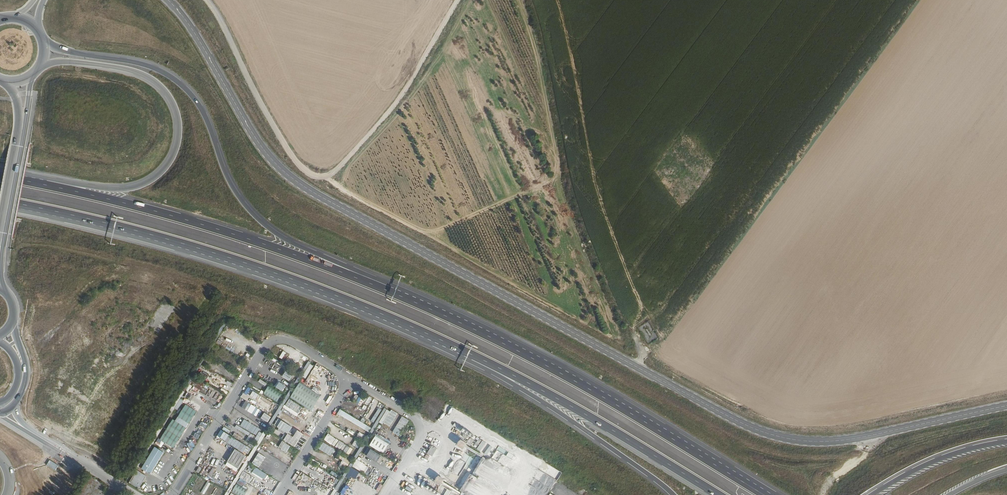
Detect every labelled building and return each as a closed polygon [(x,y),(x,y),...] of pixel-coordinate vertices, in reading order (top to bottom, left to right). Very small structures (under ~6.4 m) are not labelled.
[(271,352),(276,356),(281,349),(275,345),(271,352)] [(300,376),(306,379),(312,364),(306,362),(300,376)] [(284,371),(281,376),(289,381),(292,375),(284,371)] [(275,387),(282,391),(285,386),(278,382),(275,387)] [(300,382),(290,398),(311,411),(321,395),(300,382)] [(268,386),(263,394),(277,402),(282,394),(268,386)] [(241,396),(258,405),(256,408),(267,413),(272,404),(278,407),(279,406),(251,390),(250,392),(245,389),(241,396)] [(296,416),(302,406),(288,398),(282,408),(296,416)] [(177,411),(184,401),(181,399),(174,409),(177,411)] [(256,416),(259,409),(244,401),(240,408),(256,416)] [(185,404),(178,417),(189,423),(196,411),(185,404)] [(377,420),(389,427),(397,413),(390,409),(389,411),(383,407),(382,410),(378,407),(370,421),(375,424),(377,420)] [(336,414),(368,432),(371,427),(338,410),(336,414)] [(267,422),(271,417),(263,412),(259,417),(267,422)] [(391,432),(398,436),(408,420),(401,416),(391,432)] [(178,417),(175,421),(186,428),(189,423),(178,417)] [(277,418),(273,425),(287,433),(291,426),(277,418)] [(173,420),(166,429),(180,438),(186,428),(175,421),(173,420)] [(242,420),(239,427),(236,425),(234,429),(248,436),(246,439),(256,444),(259,436),(262,437),(264,434),(258,431),(259,428),(242,420)] [(180,438),(166,429),(160,440),(173,448),(180,438)] [(295,447),(302,433),(296,429),(292,436),(284,432),(280,439),(295,447)] [(221,432),(218,438),(248,453),(251,448),(221,432)] [(359,432),(355,437),(362,441),(365,436),(359,432)] [(326,433),(323,440),(346,453),(349,446),(326,433)] [(377,434),(375,436),(374,435),(368,445),(382,453),(390,441),(377,434)] [(455,444),(460,448),(465,443),(459,438),(455,444)] [(480,451),(485,442),(481,440),(476,449),(480,451)] [(277,448),(286,453),(290,446),(281,441),(277,448)] [(330,455),(334,448),(322,442),(318,449),(330,455)] [(431,445),(426,453),(432,457),(437,449),(431,445)] [(163,452),(154,447),(141,469),(150,474),(163,452)] [(233,448),(224,465),(237,472),(246,456),(233,448)] [(369,448),(365,455),(376,462),(380,455),(369,448)] [(257,452),(251,464),(259,467),(264,456),(257,452)] [(57,464),(60,459),(53,455),(50,460),(57,464)] [(209,456),(206,461),(213,466),(216,461),(209,456)] [(338,465),(343,469),(348,461),(344,458),(338,465)] [(356,459),(351,466),(367,476),(371,469),(356,459)] [(251,473),(263,480),(267,474),(254,467),(251,473)] [(345,476),(354,480),(358,471),(349,467),(345,476)] [(138,489),(146,477),(137,471),(129,483),(138,489)] [(249,483),(252,476),(242,471),(238,478),(249,483)] [(68,486),(67,474),(57,475),(57,487),(68,486)] [(433,490),(434,484),(438,485),(437,490),(441,491),(443,485),(439,484),(441,477),(435,475),(432,484),(425,483),(425,484),(428,485),(427,489),(433,490)] [(231,491),(237,494),(244,494),(248,488),(241,484),(244,481),(239,478),(236,484),(235,483),(231,491)] [(466,494),(478,494),(478,491),(470,485),(470,481),(467,486),(463,486),(462,488),(466,491),(466,494)] [(204,494),(209,484),(206,482),(201,492),(204,494)] [(378,491),(382,485),(376,482),(373,488),(378,491)]
